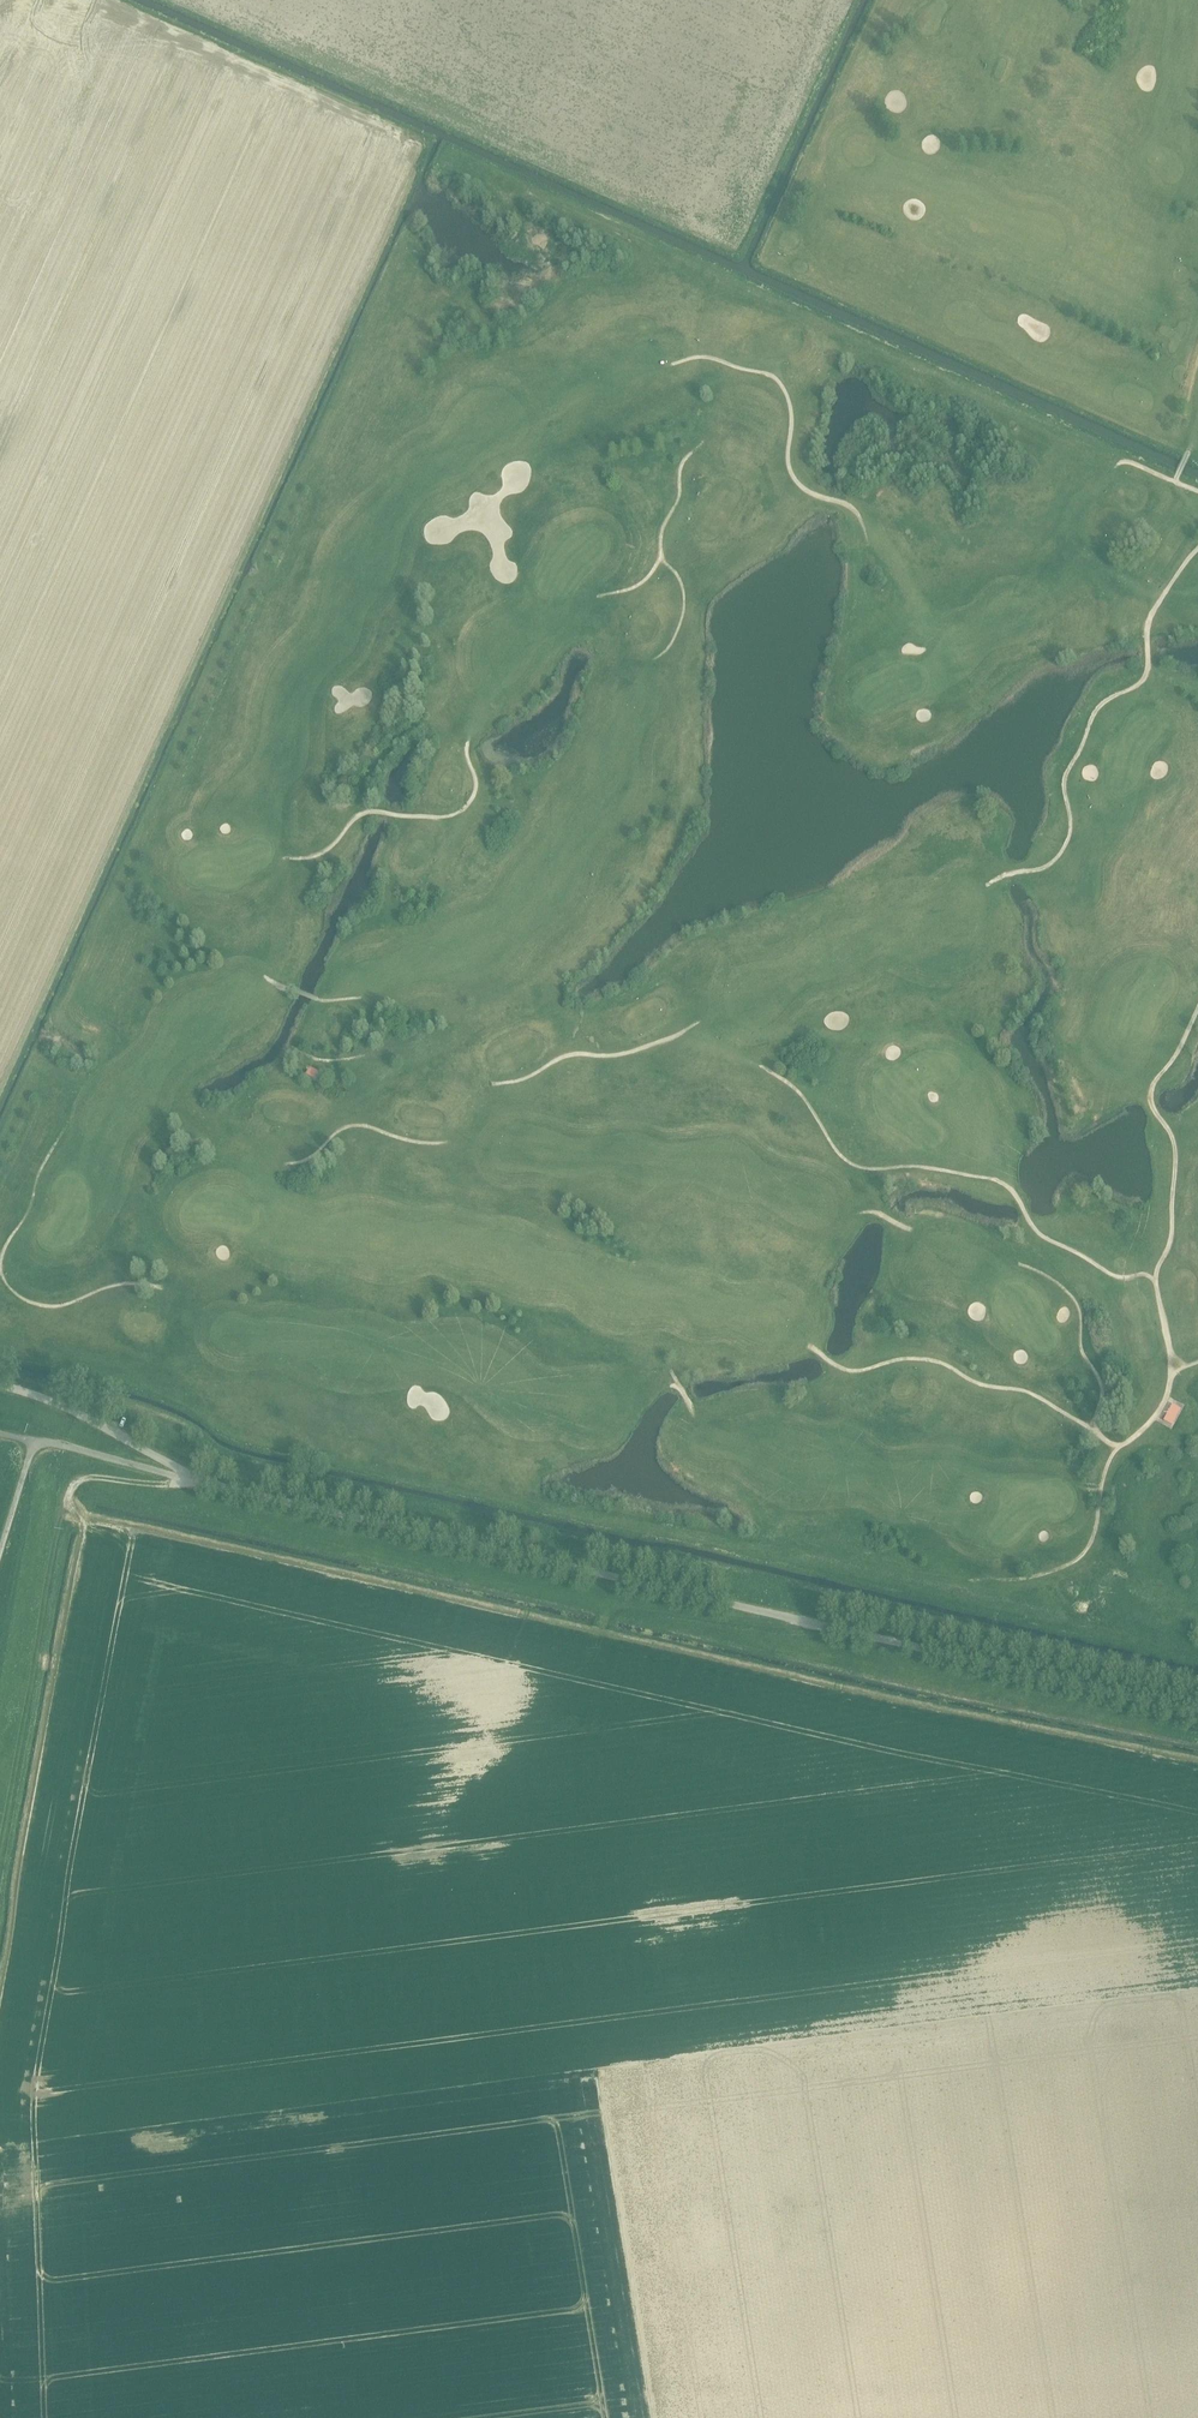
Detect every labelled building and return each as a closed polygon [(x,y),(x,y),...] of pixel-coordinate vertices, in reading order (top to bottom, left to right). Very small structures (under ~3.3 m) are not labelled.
[(896,103),(906,99),(901,86),(891,90),(896,103)] [(926,141),(936,144),(940,132),(930,129),(926,141)] [(920,702),(922,713),(934,711),(933,701),(920,702)] [(1085,768),(1096,773),(1101,762),(1090,756),(1085,768)] [(225,1253),(233,1246),(225,1238),(217,1245),(225,1253)] [(986,1296),(974,1294),(972,1310),(984,1311),(986,1296)] [(1057,1308),(1067,1315),(1074,1305),(1065,1298),(1057,1308)] [(1028,1346),(1019,1344),(1016,1352),(1026,1355),(1028,1346)] [(1172,1404),(1163,1420),(1171,1425),(1180,1409),(1172,1404)]
